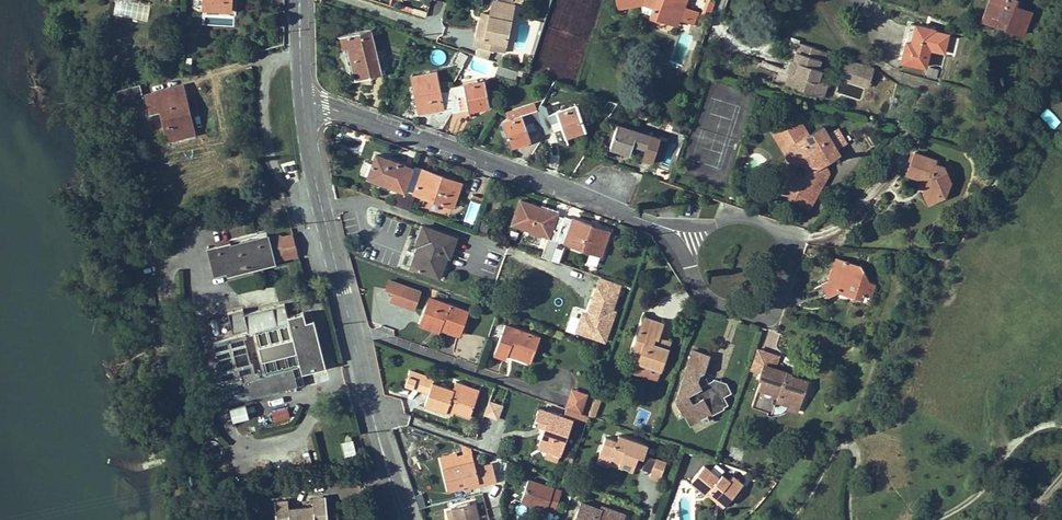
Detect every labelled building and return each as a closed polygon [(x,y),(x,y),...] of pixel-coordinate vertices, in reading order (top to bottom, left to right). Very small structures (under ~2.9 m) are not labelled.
[(203,9),(231,11),(231,0),(204,0),(203,9)] [(678,19),(683,6),(685,0),(617,0),(618,8),(641,4),(653,8),(650,16),(662,20),(664,14),(678,19)] [(707,0),(702,15),(710,18),(713,6),(707,0)] [(982,20),(986,22),(989,15),(994,0),(989,0),(982,20)] [(989,15),(1005,21),(1003,28),(1023,35),(1031,12),(1014,6),(1016,0),(994,0),(989,15)] [(490,10),(489,14),(494,16),(493,20),(489,19),(486,31),(479,29),(477,42),(492,45),(493,41),(506,44),(513,6),(492,1),(490,10)] [(678,19),(684,21),(689,8),(683,6),(678,19)] [(489,14),(490,10),(484,8),(479,29),(486,31),(489,19),(489,14)] [(698,12),(689,8),(684,21),(694,25),(698,12)] [(678,19),(664,14),(662,20),(676,25),(678,19)] [(1005,21),(989,15),(986,22),(1003,28),(1005,21)] [(659,27),(662,20),(650,16),(648,23),(659,27)] [(925,68),(928,54),(933,31),(934,30),(910,25),(902,62),(925,68)] [(370,29),(340,36),(343,49),(348,49),(353,71),(359,70),(361,80),(381,75),(370,29)] [(941,33),(933,31),(928,54),(936,56),(941,33)] [(506,44),(493,41),(492,45),(492,47),(504,50),(506,44)] [(794,60),(790,72),(794,74),(790,85),(814,93),(821,74),(822,69),(818,68),(824,51),(800,43),(794,60)] [(824,51),(818,68),(822,69),(828,52),(824,51)] [(467,56),(460,52),(455,62),(462,65),(467,56)] [(871,69),(844,59),(839,75),(866,84),(871,69)] [(468,68),(464,65),(457,79),(461,81),(468,68)] [(518,72),(498,66),(495,74),(515,80),(518,72)] [(936,80),(938,71),(928,69),(926,78),(936,80)] [(459,96),(466,95),(469,110),(489,106),(485,81),(451,88),(449,92),(440,94),(436,72),(412,77),(416,97),(419,96),(422,113),(452,108),(453,113),(461,111),(459,96)] [(786,84),(790,85),(794,74),(790,72),(786,84)] [(830,77),(821,74),(814,93),(824,97),(830,77)] [(120,104),(142,98),(140,87),(139,85),(117,90),(120,104)] [(150,112),(160,110),(164,109),(165,116),(162,117),(164,127),(168,126),(171,137),(188,133),(185,118),(190,117),(182,88),(146,97),(150,112)] [(466,95),(459,96),(461,111),(469,110),(466,95)] [(510,147),(530,140),(527,132),(525,125),(533,122),(536,129),(543,126),(545,134),(554,131),(551,124),(559,121),(562,128),(564,136),(585,129),(576,106),(549,115),(546,108),(540,105),(537,110),(501,123),(510,147)] [(1048,107),(1039,113),(1051,129),(1060,123),(1048,107)] [(804,178),(797,174),(793,182),(791,181),(788,186),(790,187),(786,195),(808,208),(822,184),(815,180),(825,163),(838,155),(822,128),(808,136),(795,115),(771,130),(773,134),(779,137),(777,139),(786,144),(783,149),(791,154),(789,158),(797,163),(798,162),(810,169),(804,178)] [(194,132),(190,117),(185,118),(188,133),(194,132)] [(559,121),(551,124),(554,131),(562,128),(559,121)] [(533,122),(525,125),(527,132),(536,129),(533,122)] [(660,139),(617,125),(609,147),(630,154),(633,144),(646,148),(642,159),(652,162),(660,139)] [(1009,139),(1012,131),(999,127),(997,136),(1009,139)] [(907,175),(920,179),(925,176),(927,182),(924,193),(936,197),(940,196),(945,197),(951,182),(944,167),(934,164),(936,161),(915,154),(907,175)] [(453,208),(460,187),(443,181),(444,177),(415,167),(414,169),(376,156),(372,165),(368,178),(398,189),(393,204),(410,210),(415,194),(453,208)] [(360,175),(368,178),(372,165),(365,163),(360,175)] [(825,163),(815,180),(822,184),(829,171),(825,163)] [(954,171),(944,167),(951,182),(954,171)] [(791,181),(793,182),(797,174),(792,171),(780,192),(786,195),(790,187),(788,186),(791,181)] [(444,177),(443,181),(460,187),(461,183),(444,177)] [(940,196),(936,197),(924,193),(928,204),(945,197),(940,196)] [(474,225),(480,203),(469,200),(463,222),(474,225)] [(556,215),(541,210),(542,208),(520,201),(513,224),(548,237),(541,256),(550,259),(554,246),(560,248),(562,242),(600,256),(607,236),(590,230),(591,226),(564,216),(563,218),(556,215)] [(487,232),(489,224),(483,222),(480,230),(487,232)] [(591,226),(590,230),(607,236),(609,232),(591,226)] [(419,246),(416,255),(419,256),(415,270),(439,278),(444,265),(441,264),(444,256),(447,257),(450,258),(457,239),(423,227),(417,245),(419,246)] [(227,272),(251,265),(252,269),(267,265),(274,263),(273,260),(277,259),(278,262),(298,257),(296,248),(293,247),(292,244),(294,241),(293,235),(282,237),(281,235),(273,237),(274,240),(269,241),(266,231),(256,233),(257,238),(230,245),(230,242),(216,245),(216,246),(208,248),(214,275),(227,272)] [(411,268),(415,270),(419,256),(416,255),(411,268)] [(836,259),(834,264),(838,270),(836,277),(828,282),(822,285),(827,297),(838,291),(840,286),(850,289),(852,296),(862,300),(864,294),(871,296),(874,285),(869,284),(860,267),(852,270),(849,263),(836,259)] [(836,277),(838,270),(834,264),(828,282),(836,277)] [(252,269),(251,265),(227,272),(228,275),(252,269)] [(569,332),(605,342),(621,282),(595,275),(586,310),(576,307),(569,332)] [(415,309),(422,288),(388,277),(385,288),(393,291),(390,300),(415,309)] [(850,289),(840,286),(838,291),(852,296),(850,289)] [(429,298),(422,319),(440,325),(439,328),(459,335),(467,312),(429,298)] [(243,309),(227,313),(230,323),(232,333),(248,329),(248,333),(255,331),(266,375),(254,378),(242,381),(241,375),(252,372),(243,335),(214,341),(231,414),(245,411),(242,400),(304,385),(301,373),(306,372),(325,367),(313,320),(305,322),(303,313),(288,316),(284,304),(244,313),(243,309)] [(641,354),(638,362),(660,370),(667,349),(654,344),(655,338),(657,338),(662,324),(643,318),(632,351),(641,354)] [(210,321),(215,333),(220,331),(215,319),(210,321)] [(439,328),(440,325),(422,319),(420,325),(438,332),(439,328)] [(531,360),(538,338),(504,326),(494,354),(495,355),(506,359),(508,352),(531,360)] [(655,338),(654,344),(667,349),(669,342),(657,338),(655,338)] [(751,369),(759,372),(762,364),(775,368),(779,357),(758,349),(751,369)] [(708,356),(692,351),(676,399),(683,415),(689,417),(693,425),(705,419),(706,420),(713,416),(712,415),(723,409),(723,407),(726,405),(722,397),(730,393),(725,384),(713,379),(713,380),(708,392),(701,389),(700,386),(697,380),(699,374),(703,372),(708,356)] [(659,372),(660,370),(638,362),(637,365),(659,372)] [(796,380),(790,378),(791,376),(792,374),(775,368),(762,364),(759,372),(757,378),(761,379),(751,407),(771,414),(775,401),(791,406),(792,403),(800,406),(808,382),(797,378),(796,380)] [(405,385),(413,387),(417,373),(410,371),(405,385)] [(241,375),(242,381),(254,378),(252,372),(241,375)] [(413,387),(429,392),(432,383),(433,378),(417,373),(413,387)] [(708,392),(713,380),(700,386),(701,389),(708,392)] [(476,396),(464,392),(466,385),(455,382),(453,390),(432,383),(429,392),(424,405),(445,412),(446,409),(453,412),(469,417),(476,396)] [(466,385),(464,392),(476,396),(478,390),(466,385)] [(566,409),(583,414),(590,392),(569,386),(562,408),(566,409)] [(594,419),(601,399),(595,397),(588,417),(594,419)] [(489,399),(484,415),(498,420),(503,404),(489,399)] [(791,406),(775,401),(771,414),(773,414),(776,414),(779,414),(782,413),(784,411),(786,409),(798,413),(800,406),(792,403),(791,406)] [(288,406),(271,409),(274,421),(290,418),(288,406)] [(535,418),(540,420),(546,422),(544,429),(540,442),(545,450),(546,451),(559,456),(572,420),(578,418),(579,414),(566,409),(563,417),(539,409),(535,418)] [(544,429),(546,422),(540,420),(538,427),(544,429)] [(637,457),(643,458),(644,455),(647,445),(618,435),(616,441),(604,437),(599,454),(610,457),(610,458),(620,462),(618,466),(632,471),(635,461),(637,457)] [(354,454),(351,441),(344,442),(341,443),(345,456),(354,454)] [(557,463),(559,456),(546,451),(544,458),(557,463)] [(607,466),(610,458),(610,457),(599,454),(596,462),(607,466)] [(641,469),(650,472),(655,459),(644,455),(643,458),(637,457),(635,461),(643,464),(641,469)] [(665,462),(655,459),(650,472),(649,477),(659,481),(665,462)] [(447,491),(462,488),(461,486),(478,482),(479,486),(496,482),(492,464),(475,468),(474,461),(442,469),(447,491)] [(706,494),(707,493),(709,491),(725,505),(743,485),(733,476),(729,480),(722,475),(719,479),(704,466),(691,481),(706,494)] [(521,502),(534,506),(534,504),(547,509),(554,511),(561,491),(528,480),(521,502)] [(478,482),(461,486),(462,488),(463,490),(479,486),(478,482)] [(725,505),(709,491),(707,493),(723,507),(725,505)] [(274,519),(326,519),(324,498),(311,499),(312,508),(288,510),(287,501),(272,503),(274,519)] [(624,515),(601,507),(600,510),(580,503),(574,519),(622,519),(624,515)] [(547,509),(534,504),(534,506),(533,509),(545,513),(547,509)] [(474,505),(452,510),(455,519),(477,519),(474,505)] [(452,510),(445,511),(447,519),(455,519),(452,510)]
